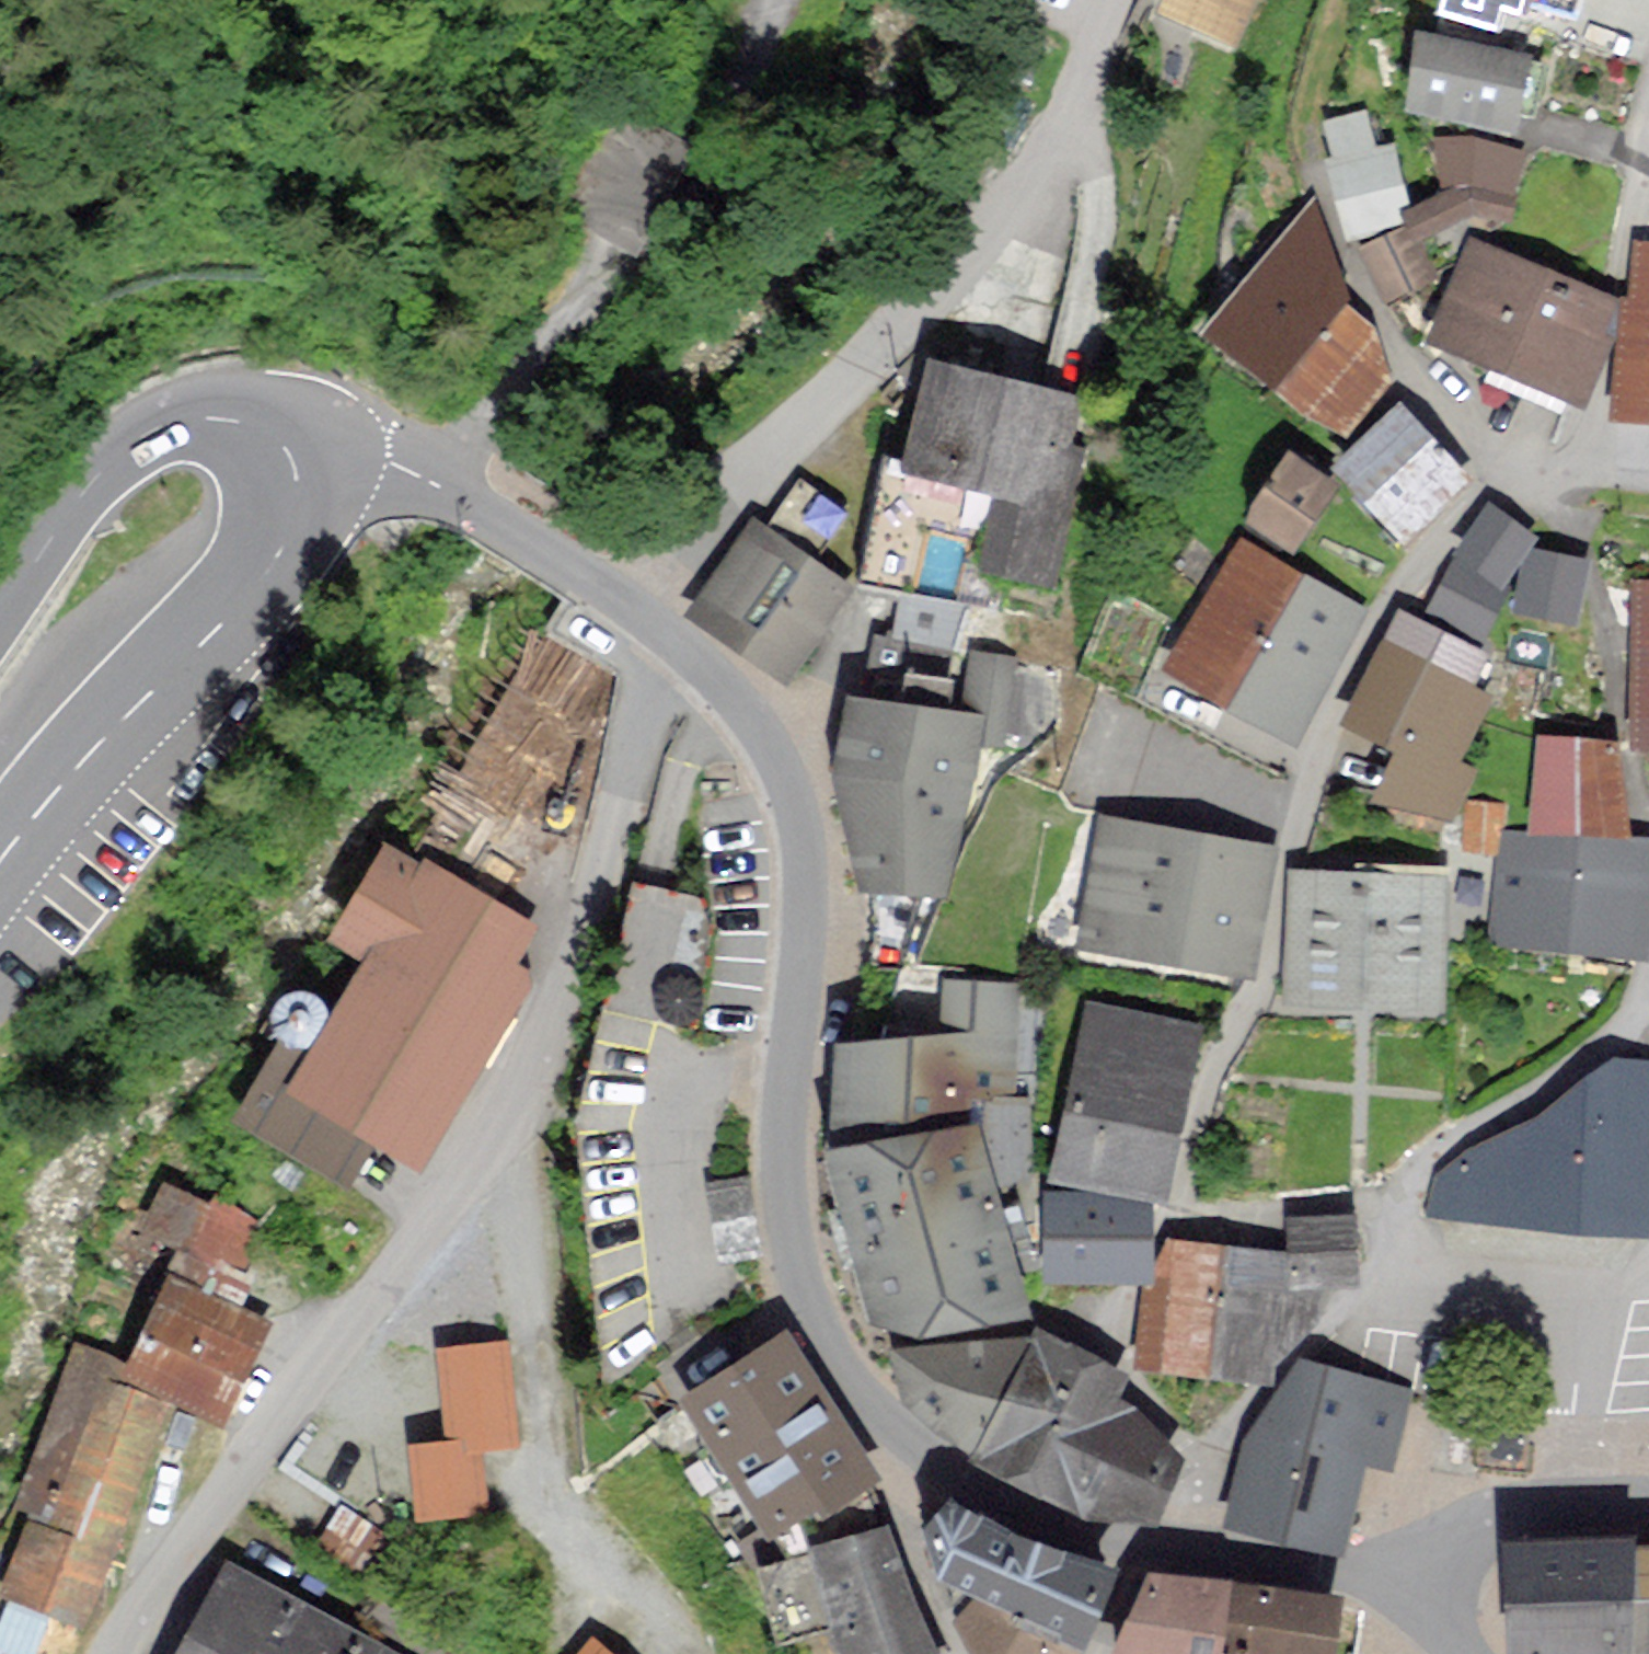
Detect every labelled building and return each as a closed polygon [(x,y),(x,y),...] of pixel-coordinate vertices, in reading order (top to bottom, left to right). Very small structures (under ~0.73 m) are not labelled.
[(1162,6),(1251,41),(1267,0),(1164,0),(1162,6)] [(1532,66),(1417,46),(1404,118),(1521,139),(1532,66)] [(1322,152),(1336,220),(1394,208),(1380,140),(1322,152)] [(1473,141),(1436,143),(1438,197),(1404,216),(1411,232),(1417,247),(1471,223),(1514,228),(1524,157),(1473,141)] [(1282,394),(1347,314),(1313,213),(1211,338),(1282,394)] [(1411,232),(1360,255),(1385,311),(1436,288),(1417,247),(1411,232)] [(1610,422),(1648,425),(1648,246),(1633,245),(1628,306),(1620,305),(1610,422)] [(1438,349),(1574,403),(1612,307),(1475,253),(1438,349)] [(1369,332),(1347,314),(1282,394),(1335,438),(1385,376),(1369,332)] [(913,474),(892,470),(872,580),(993,603),(998,574),(1051,583),(1074,459),(1060,457),(1070,405),(930,379),(913,474)] [(1397,420),(1337,479),(1401,544),(1462,486),(1397,420)] [(1288,464),(1248,526),(1297,557),(1337,495),(1288,464)] [(1505,587),(1531,544),(1487,516),(1460,559),(1505,587)] [(694,620),(783,681),(844,595),(754,533),(694,620)] [(1242,549),(1170,675),(1231,710),(1302,584),(1242,549)] [(1583,573),(1532,561),(1519,614),(1570,626),(1583,573)] [(1500,600),(1453,573),(1430,614),(1477,640),(1500,600)] [(1288,742),(1360,616),(1302,584),(1231,710),(1288,742)] [(1634,590),(1633,757),(1648,757),(1648,590),(1634,590)] [(1401,618),(1343,729),(1397,759),(1371,810),(1453,831),(1472,776),(1463,768),(1493,703),(1474,694),(1490,660),(1401,618)] [(841,792),(861,890),(950,900),(969,730),(850,716),(841,792)] [(1621,840),(1612,755),(1541,748),(1533,832),(1621,840)] [(1465,856),(1498,857),(1500,805),(1466,804),(1465,856)] [(1264,857),(1107,830),(1087,948),(1243,975),(1264,857)] [(1508,837),(1498,939),(1639,953),(1648,852),(1648,851),(1508,837)] [(336,934),(368,952),(287,1089),(417,1165),(535,965),(522,958),(538,930),(389,843),(336,934)] [(1438,890),(1293,883),(1288,1000),(1432,1007),(1438,890)] [(947,1056),(839,1058),(841,1167),(833,1169),(874,1334),(913,1345),(1022,1319),(990,1185),(1041,1173),(1025,1105),(1011,1108),(1009,992),(946,993),(947,1056)] [(1050,1177),(1163,1201),(1200,1027),(1087,1003),(1050,1177)] [(1648,1146),(1648,1075),(1612,1072),(1439,1178),(1436,1217),(1643,1232),(1648,1146)] [(80,1367),(0,1587),(88,1619),(167,1402),(226,1423),(271,1301),(226,1285),(254,1206),(187,1182),(116,1380),(80,1367)] [(1146,1216),(1051,1211),(1047,1281),(1143,1285),(1146,1216)] [(1283,1262),(1284,1292),(1322,1291),(1358,1289),(1356,1222),(1281,1225),(1283,1262)] [(1136,1368),(1206,1376),(1225,1251),(1165,1243),(1147,1287),(1136,1368)] [(1283,1262),(1225,1251),(1206,1376),(1269,1385),(1270,1374),(1316,1322),(1322,1291),(1284,1292),(1283,1262)] [(971,1473),(1072,1519),(1122,1409),(1134,1384),(1110,1374),(1033,1339),(1030,1344),(991,1430),(975,1464),(971,1473)] [(975,1464),(991,1430),(1030,1344),(896,1364),(909,1412),(975,1464)] [(500,1351),(441,1358),(452,1450),(476,1447),(511,1443),(500,1351)] [(869,1482),(792,1352),(691,1411),(768,1541),(869,1482)] [(1245,1444),(1220,1532),(1345,1561),(1362,1475),(1390,1479),(1410,1393),(1301,1365),(1245,1444)] [(1156,1531),(1181,1465),(1122,1409),(1072,1519),(1156,1531)] [(484,1512),(476,1447),(452,1450),(414,1454),(422,1519),(484,1512)] [(932,1545),(938,1594),(969,1608),(1072,1653),(1081,1653),(1111,1588),(946,1514),(932,1545)] [(886,1543),(770,1585),(787,1630),(821,1618),(834,1653),(927,1653),(886,1543)] [(1509,1653),(1625,1653),(1626,1561),(1626,1558),(1510,1558),(1509,1653)] [(1626,1561),(1625,1653),(1648,1653),(1648,1561),(1639,1561),(1626,1561)] [(193,1653),(378,1653),(232,1578),(193,1653)] [(1184,1588),(1152,1584),(1125,1653),(1221,1653),(1229,1594),(1184,1588)] [(1274,1600),(1229,1594),(1221,1653),(1329,1653),(1336,1608),(1274,1600)] [(958,1633),(968,1653),(1072,1653),(969,1608),(958,1633)]
